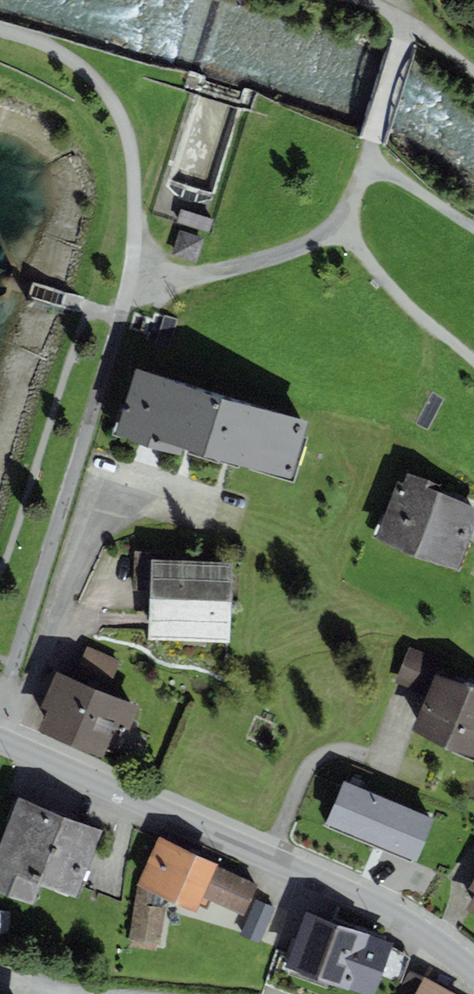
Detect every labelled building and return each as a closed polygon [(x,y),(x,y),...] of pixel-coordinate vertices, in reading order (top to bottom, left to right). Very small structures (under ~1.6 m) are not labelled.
[(313,420),(130,364),(108,436),(181,458),(184,447),(295,480),(313,420)] [(397,481),(375,538),(459,571),(473,532),(473,506),(439,492),(441,486),(407,473),(403,483),(397,481)] [(233,562),(151,559),(148,638),(229,641),(233,562)] [(72,677),(57,671),(42,706),(48,709),(39,730),(103,758),(117,726),(130,732),(141,707),(107,692),(121,660),(86,645),(72,677)] [(446,661),(409,647),(395,682),(427,695),(435,676),(440,678),(446,661)] [(435,676),(427,695),(412,732),(473,757),(473,692),(440,678),(435,676)] [(434,817),(343,780),(325,824),(415,861),(434,817)] [(18,797),(0,843),(0,893),(33,906),(41,885),(76,898),(103,829),(18,797)] [(259,883),(159,837),(137,884),(154,892),(196,911),(198,906),(207,910),(211,901),(244,916),(259,883)] [(154,892),(137,884),(130,939),(132,939),(131,947),(156,950),(156,944),(160,945),(165,907),(152,906),(154,892)] [(275,908),(256,899),(240,935),(259,944),(275,908)] [(0,911),(0,934),(10,934),(11,911),(0,911)] [(306,912),(286,966),(363,993),(374,993),(381,975),(391,947),(392,944),(306,912)] [(395,948),(391,947),(381,975),(401,983),(410,958),(395,948)] [(425,977),(415,993),(455,993),(425,977)]
